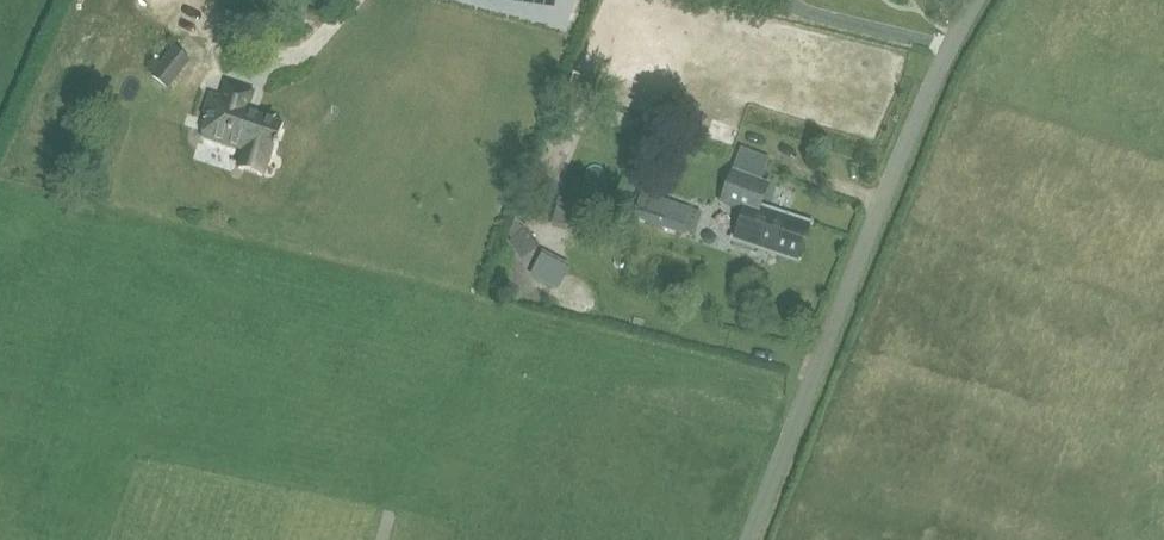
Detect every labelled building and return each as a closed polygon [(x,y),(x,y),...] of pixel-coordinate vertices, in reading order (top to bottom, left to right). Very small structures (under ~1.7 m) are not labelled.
[(190,60),(172,46),(149,75),(167,88),(190,60)] [(238,168),(262,175),(266,162),(269,163),(282,124),(244,111),(250,93),(239,89),(226,85),(222,97),(209,93),(203,112),(208,114),(201,137),(244,151),(238,168)] [(807,223),(768,210),(761,208),(769,183),(762,180),(770,157),(740,146),(732,169),(730,168),(718,204),(741,212),(733,238),(755,246),(795,259),(807,223)] [(689,208),(640,192),(632,218),(681,234),(681,232),(688,235),(696,212),(688,210),(689,208)] [(595,207),(557,198),(550,227),(587,236),(595,207)] [(538,246),(524,227),(505,241),(520,260),(538,246)] [(568,265),(543,251),(530,274),(555,288),(568,265)]
